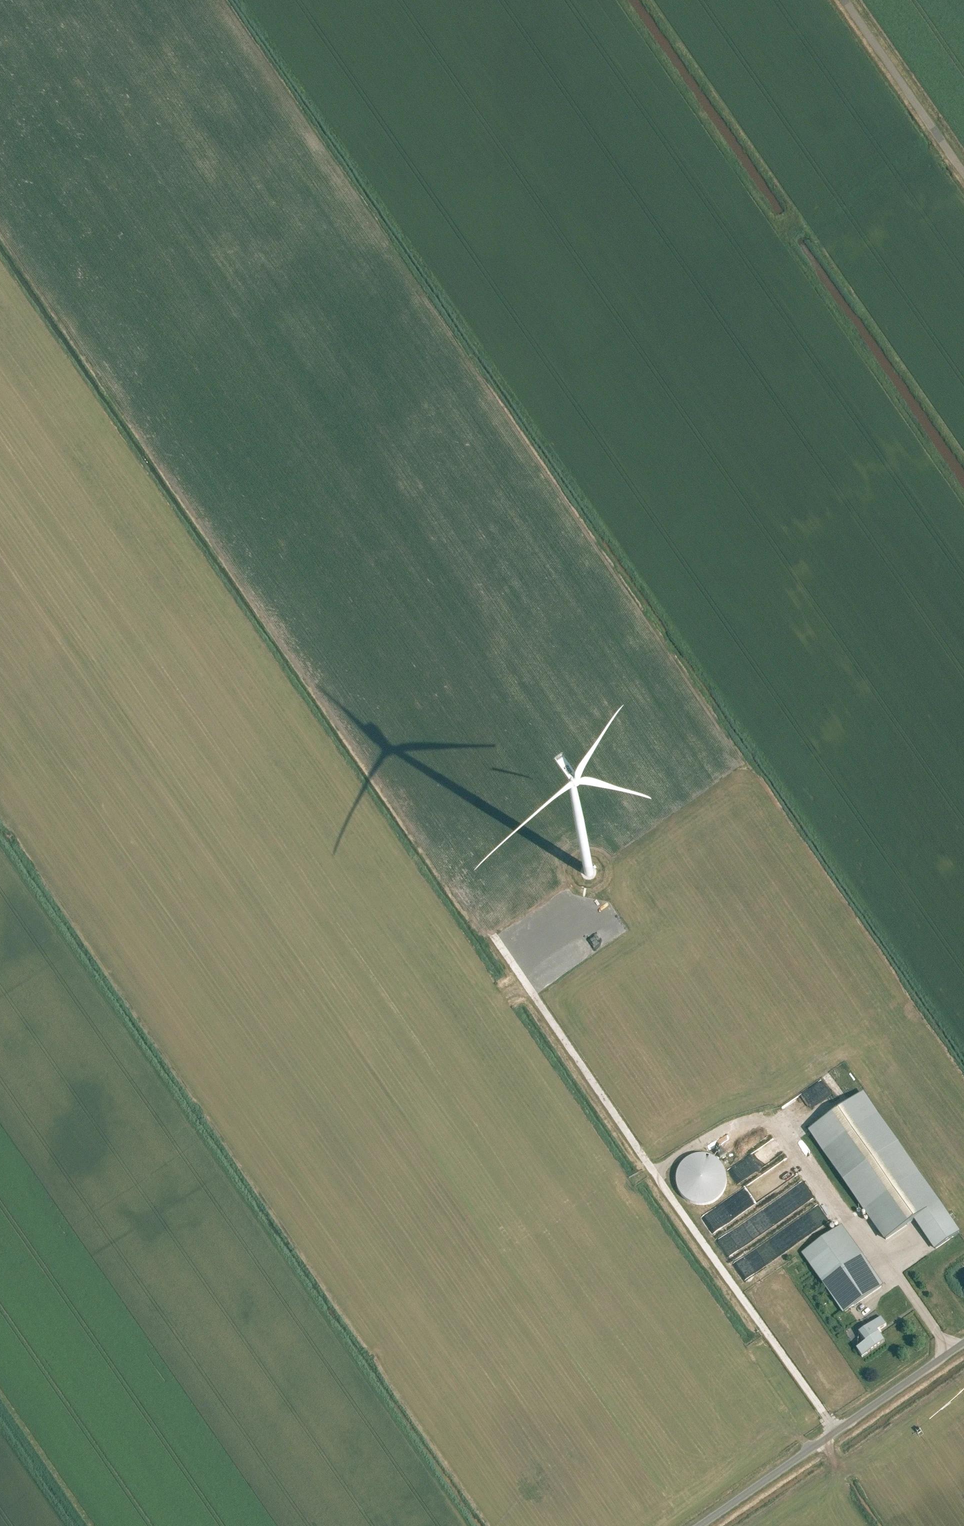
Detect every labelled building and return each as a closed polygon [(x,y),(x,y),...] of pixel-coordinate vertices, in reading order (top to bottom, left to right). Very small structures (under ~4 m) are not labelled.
[(584,872),(584,873),(584,874),(585,875),(585,876),(586,876),(586,877),(587,877),(588,877),(589,877),(590,877),(591,877),(592,876),(593,875),(593,874),(594,873),(594,872),(593,871),(593,870),(592,869),(591,869),(591,868),(590,868),(589,868),(588,868),(587,868),(586,869),(585,869),(585,870),(584,871),(584,872)] [(886,1240),(915,1220),(936,1249),(959,1233),(862,1095),(810,1131),(886,1240)] [(803,1253),(844,1313),(882,1287),(840,1227),(803,1253)] [(857,1349),(862,1357),(885,1342),(878,1332),(887,1326),(881,1318),(859,1333),(866,1343),(857,1349)]
